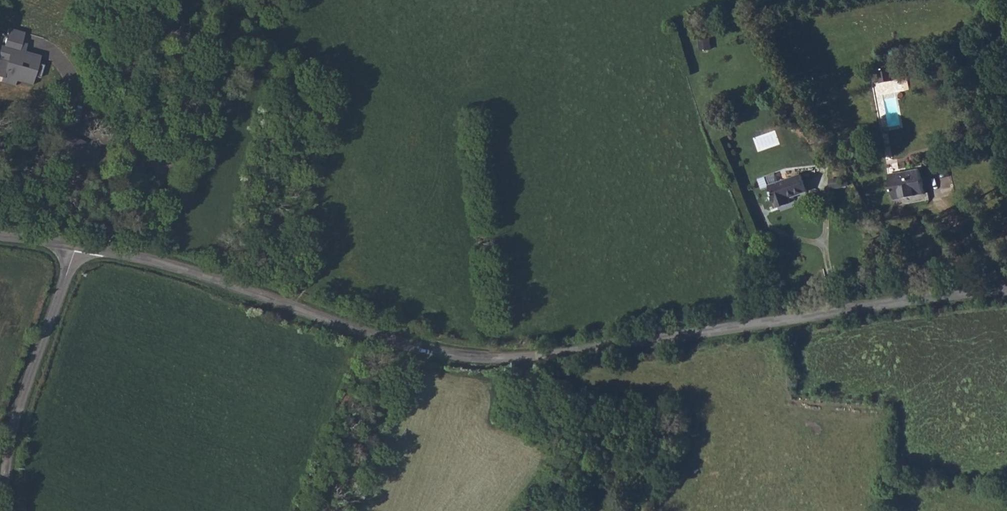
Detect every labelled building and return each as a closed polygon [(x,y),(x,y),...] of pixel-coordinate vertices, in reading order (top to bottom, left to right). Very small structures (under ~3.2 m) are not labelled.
[(8,22),(0,38),(0,78),(7,82),(14,68),(29,76),(39,56),(14,45),(22,29),(8,22)] [(711,49),(712,39),(701,37),(700,48),(711,49)] [(882,70),(869,73),(872,83),(884,81),(882,70)] [(902,191),(920,187),(916,167),(885,174),(891,200),(903,197),(902,191)] [(766,189),(799,182),(797,174),(764,185),(766,189)] [(766,189),(772,207),(785,202),(784,198),(803,191),(799,182),(766,189)] [(902,191),(903,197),(921,193),(920,187),(902,191)]
